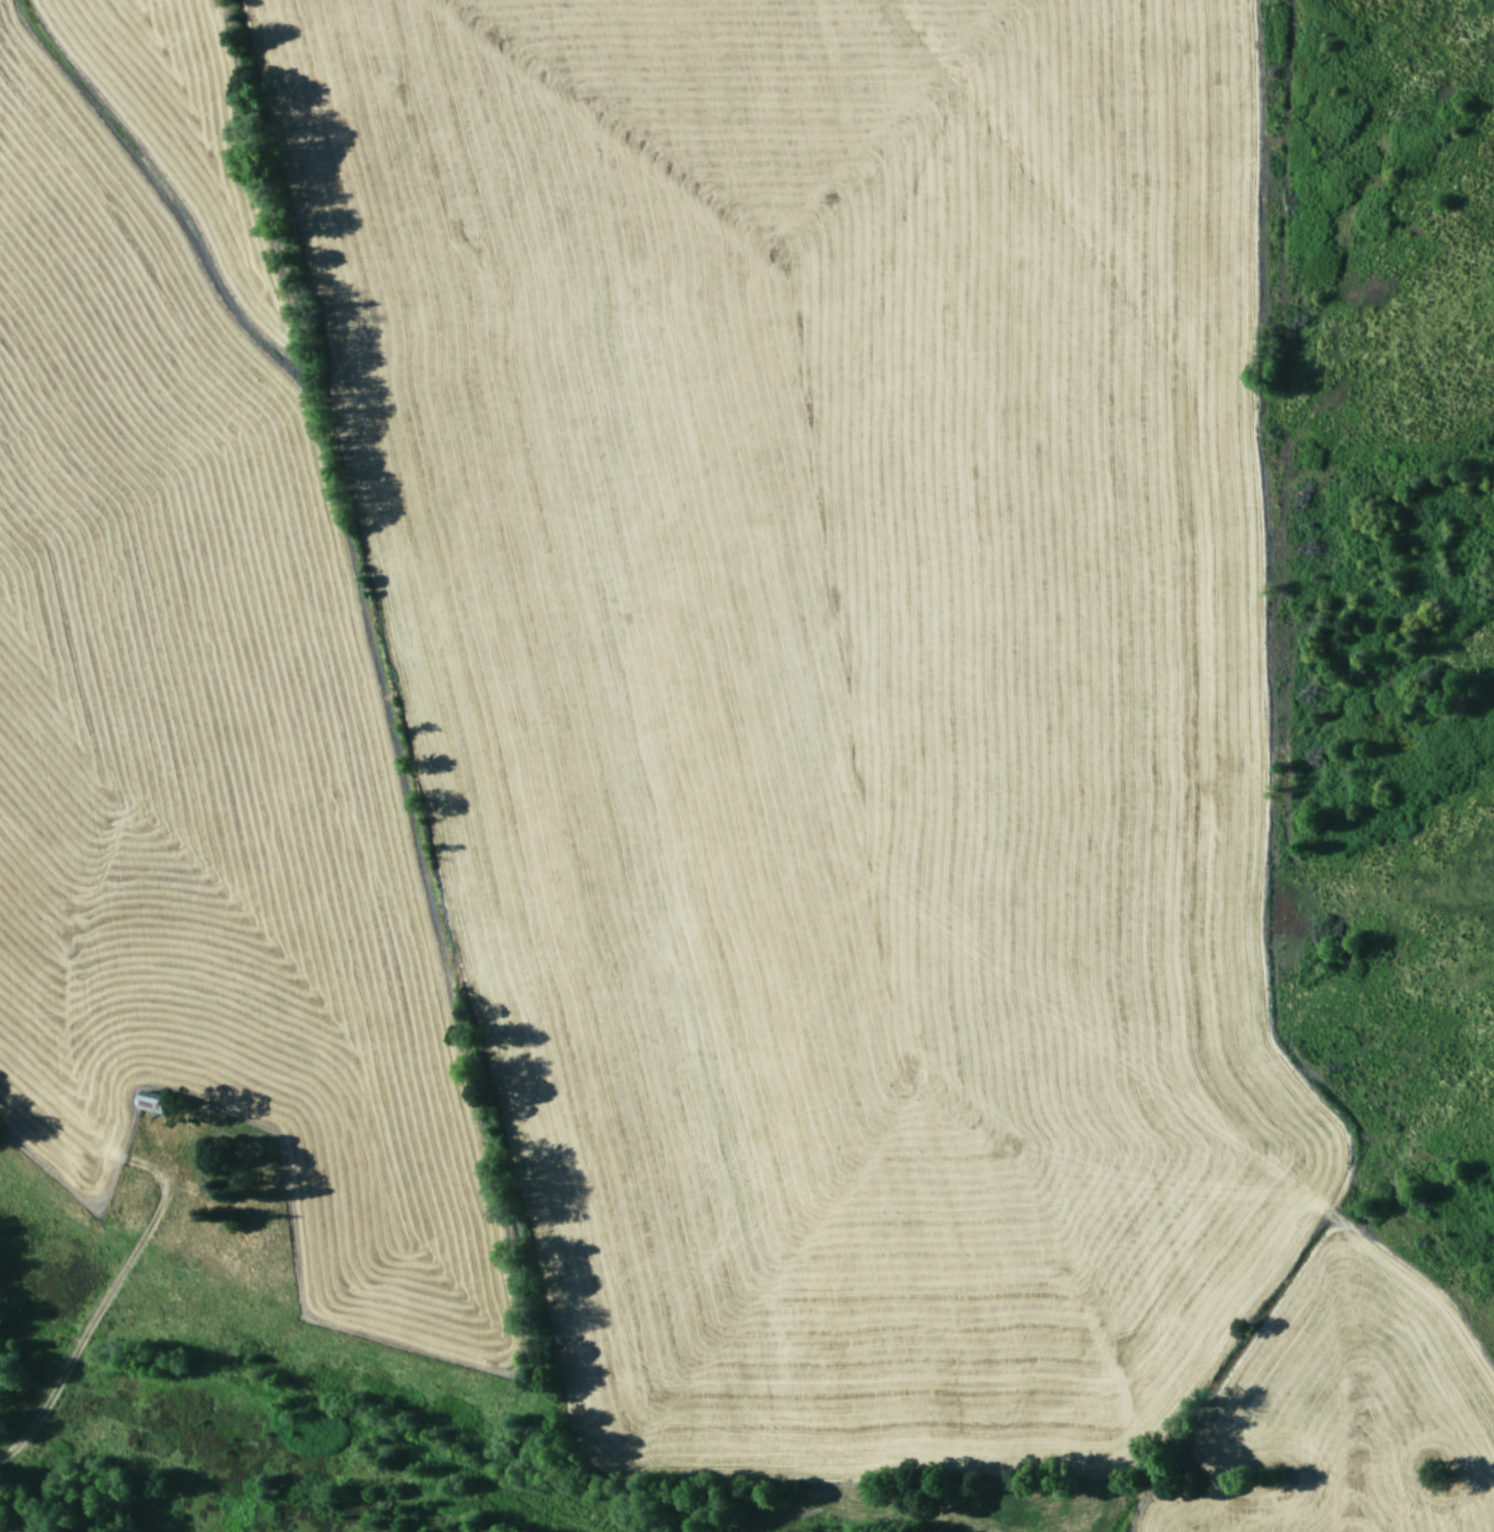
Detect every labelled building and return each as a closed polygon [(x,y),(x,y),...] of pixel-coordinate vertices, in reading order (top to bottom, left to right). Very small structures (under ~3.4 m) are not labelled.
[(137,1107),(164,1109),(165,1093),(139,1091),(137,1107)]
